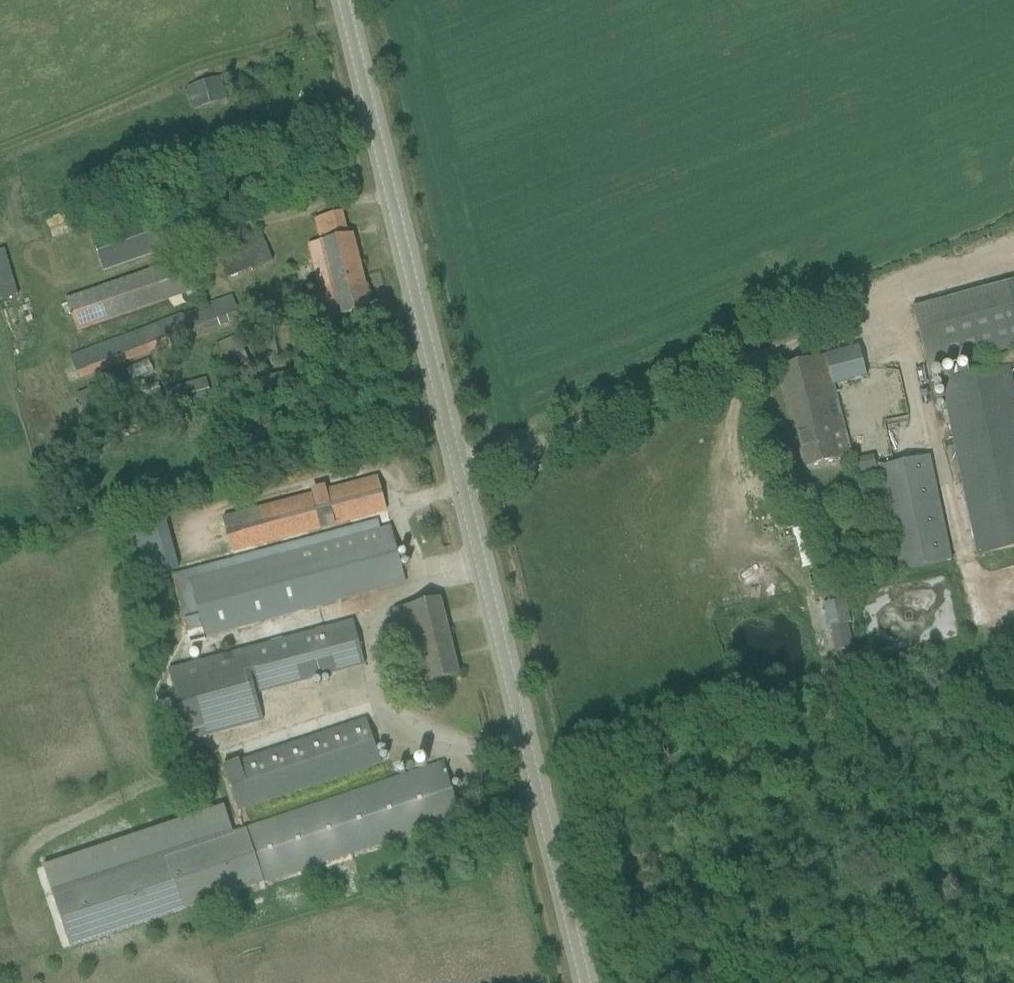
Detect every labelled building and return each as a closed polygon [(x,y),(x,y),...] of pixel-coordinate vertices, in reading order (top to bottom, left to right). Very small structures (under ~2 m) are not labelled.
[(221,79),(188,89),(195,111),(228,101),(221,79)] [(190,200),(91,233),(105,272),(185,245),(183,239),(202,233),(190,200)] [(79,226),(89,223),(85,212),(75,216),(79,226)] [(262,233),(218,251),(229,278),(273,260),(262,233)] [(326,315),(337,312),(339,318),(372,310),(353,235),(348,236),(322,242),(308,245),(322,297),(326,315)] [(17,295),(4,247),(0,248),(0,300),(17,295)] [(188,257),(67,299),(78,333),(199,290),(188,257)] [(1013,348),(1013,283),(913,310),(930,371),(1013,348)] [(153,324),(71,355),(80,380),(242,320),(232,294),(200,306),(201,309),(154,326),(153,324)] [(305,341),(302,326),(283,329),(286,345),(305,341)] [(215,346),(228,376),(250,366),(237,336),(215,346)] [(781,368),(807,469),(838,461),(851,458),(846,434),(833,382),(866,372),(859,348),(781,368)] [(315,378),(323,377),(319,359),(312,360),(315,378)] [(1009,368),(942,382),(956,450),(948,452),(952,470),(960,468),(978,556),(1013,548),(1013,390),(1009,368)] [(264,379),(267,392),(306,384),(303,371),(264,379)] [(95,447),(92,431),(81,434),(84,449),(95,447)] [(76,466),(85,465),(83,454),(75,456),(76,466)] [(871,455),(856,461),(862,475),(877,468),(871,455)] [(900,572),(951,561),(929,457),(878,468),(900,572)] [(233,552),(386,511),(378,479),(225,520),(233,552)] [(142,573),(175,568),(166,516),(134,522),(142,573)] [(378,521),(173,576),(189,638),(188,638),(190,645),(191,645),(206,641),(205,637),(406,583),(392,529),(381,531),(378,521)] [(802,570),(806,569),(814,567),(804,528),(792,531),(802,570)] [(837,585),(813,591),(815,600),(839,595),(837,585)] [(430,683),(459,676),(440,599),(394,610),(408,665),(413,687),(430,683)] [(846,600),(834,603),(840,627),(851,624),(846,600)] [(365,664),(354,620),(244,650),(169,670),(177,699),(158,704),(162,719),(180,714),(187,742),(263,722),(256,693),(365,664)] [(384,764),(383,763),(389,761),(385,749),(379,751),(367,721),(240,763),(240,761),(223,766),(239,812),(384,764)] [(250,888),(462,817),(443,764),(247,830),(247,829),(233,834),(224,807),(43,868),(52,897),(54,897),(70,948),(106,936),(124,930),(250,888)]
